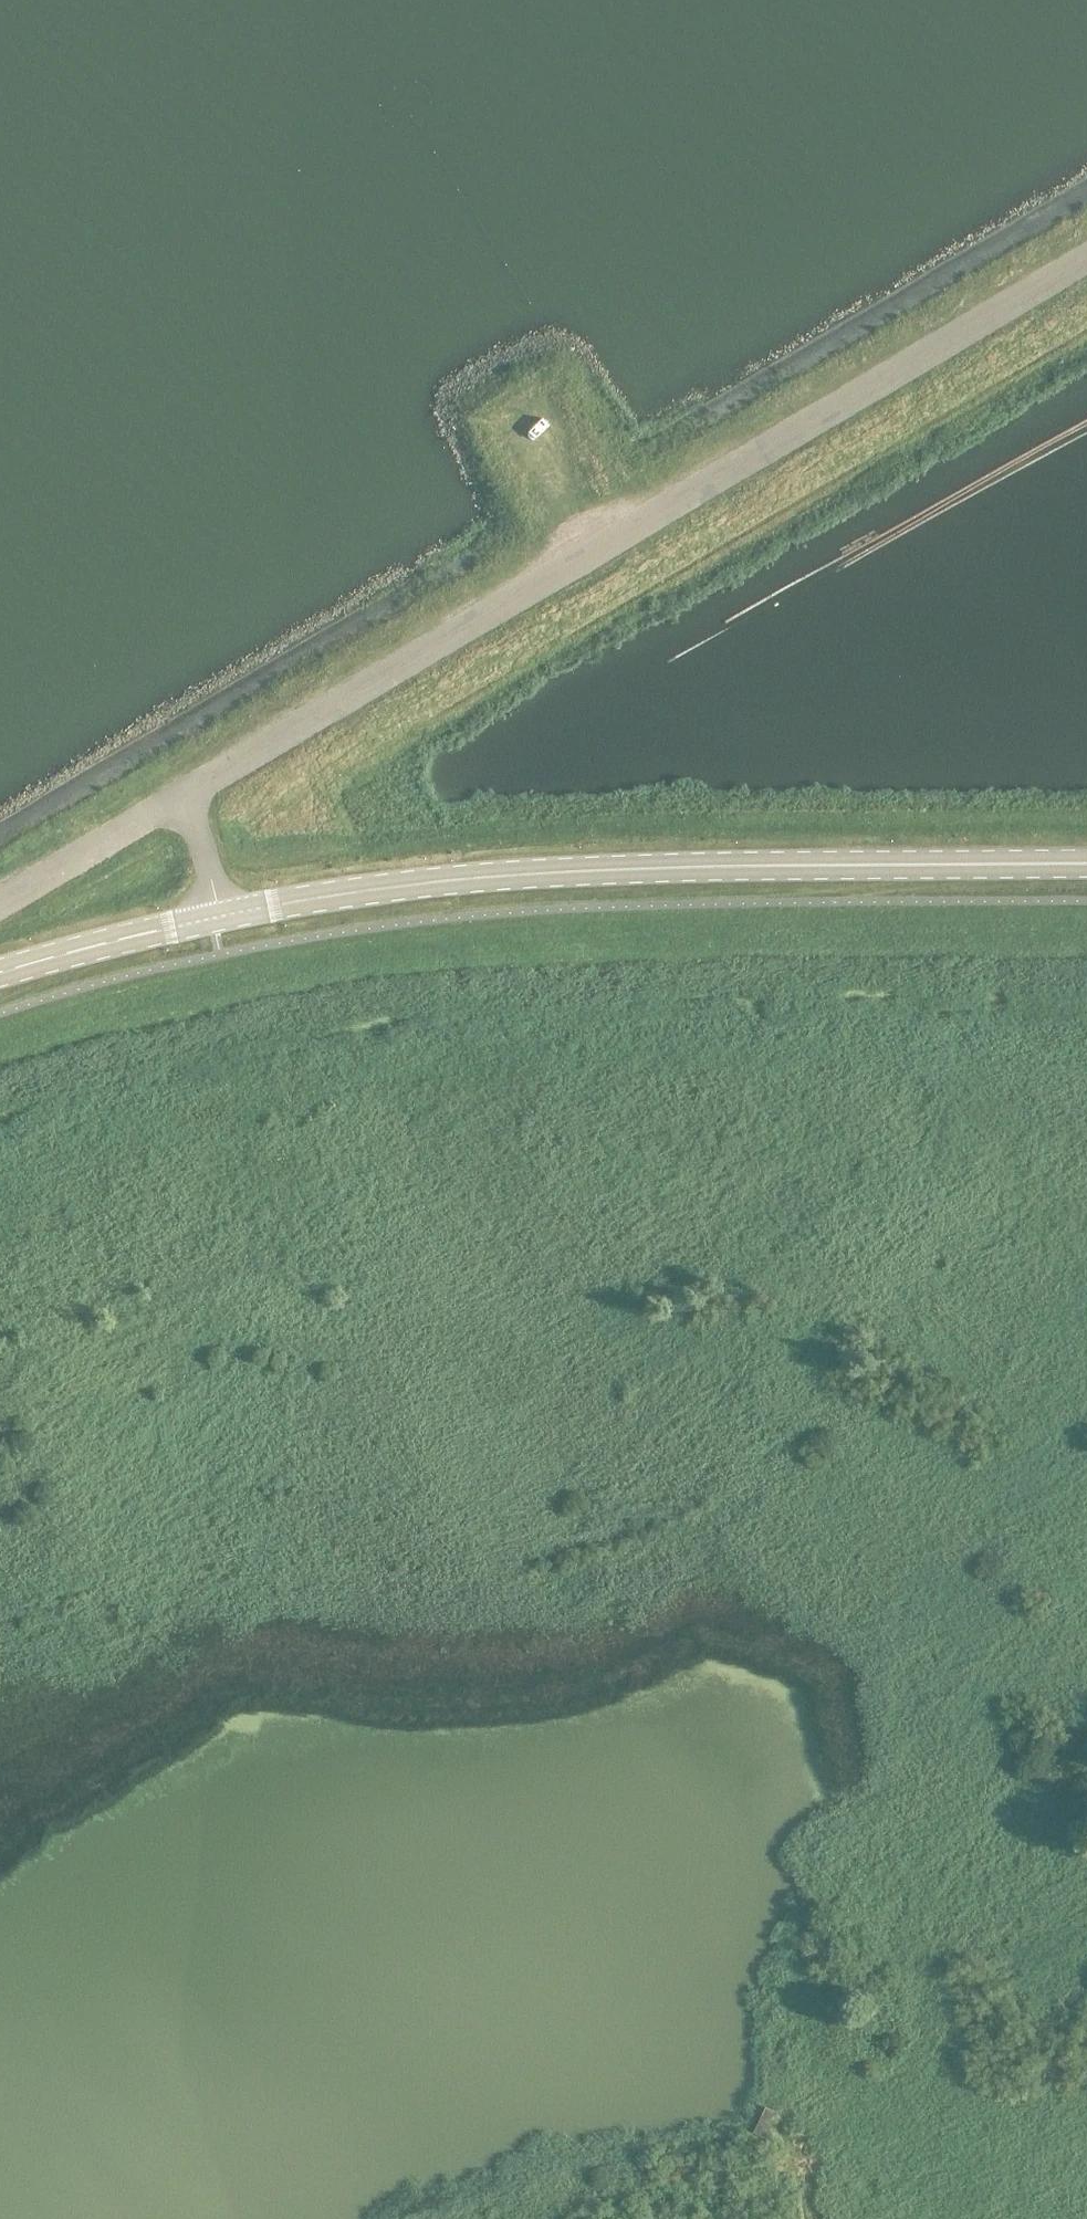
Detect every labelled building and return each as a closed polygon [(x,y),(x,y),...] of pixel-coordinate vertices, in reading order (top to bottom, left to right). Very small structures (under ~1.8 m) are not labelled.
[(779,2112),(768,2108),(757,2133),(767,2138),(779,2112)]
